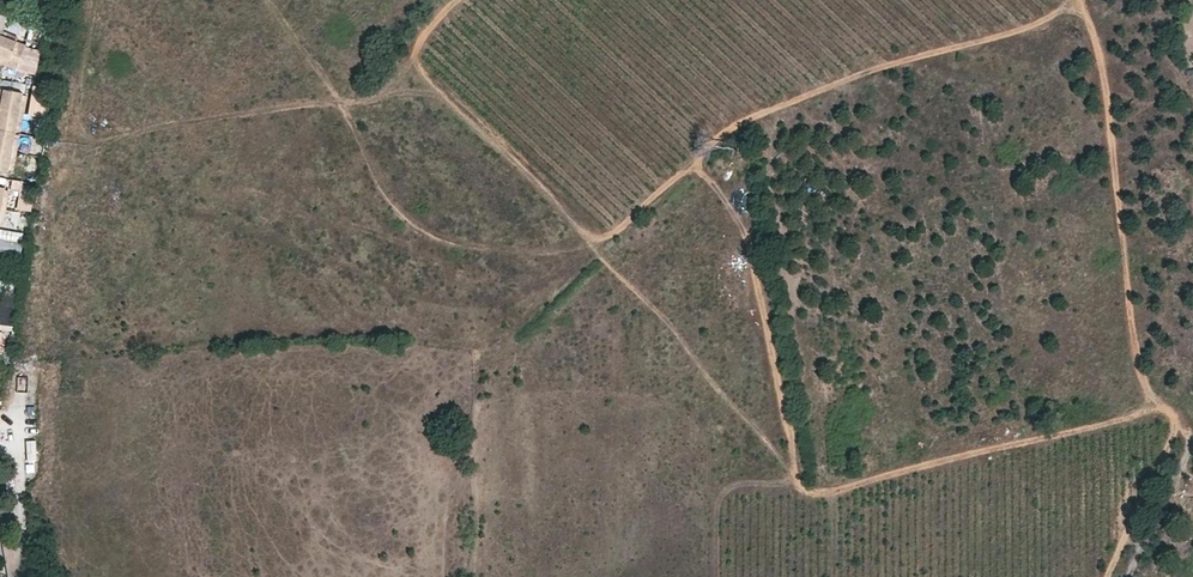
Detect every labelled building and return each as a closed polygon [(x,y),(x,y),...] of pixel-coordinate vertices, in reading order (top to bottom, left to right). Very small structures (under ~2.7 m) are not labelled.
[(0,30),(0,35),(17,42),(18,38),(0,30)] [(16,71),(27,46),(17,42),(0,35),(0,64),(16,71)] [(1182,77),(1179,61),(1171,62),(1173,78),(1182,77)] [(24,93),(0,89),(0,170),(9,172),(9,170),(16,135),(16,132),(23,96),(24,93)] [(32,91),(26,114),(45,119),(52,97),(32,91)] [(21,132),(27,96),(23,96),(16,132),(21,132)] [(14,171),(20,135),(16,135),(9,170),(14,171)] [(23,152),(39,154),(41,137),(24,136),(23,152)] [(11,188),(18,188),(17,210),(31,210),(32,190),(22,190),(22,179),(11,179),(11,188)] [(10,191),(5,190),(0,219),(0,226),(3,227),(10,191)] [(21,254),(22,240),(0,238),(0,252),(21,254)] [(7,277),(5,289),(15,290),(17,279),(7,277)] [(11,323),(12,304),(0,303),(0,322),(11,323)] [(1044,422),(1043,412),(1030,413),(1032,424),(1044,422)] [(10,493),(6,469),(0,470),(0,495),(10,493)] [(8,501),(0,502),(0,512),(0,513),(10,511),(8,501)]
